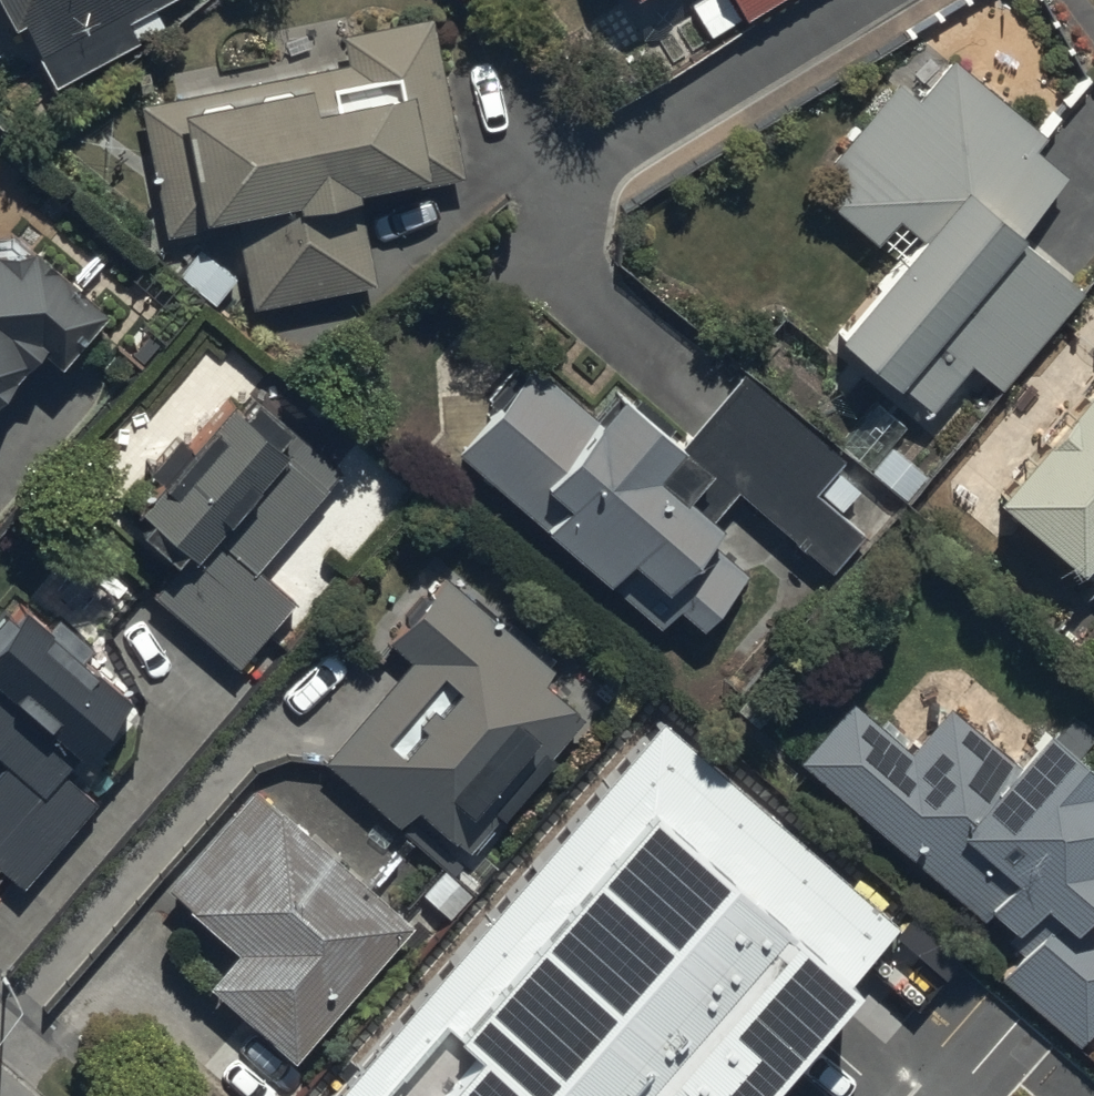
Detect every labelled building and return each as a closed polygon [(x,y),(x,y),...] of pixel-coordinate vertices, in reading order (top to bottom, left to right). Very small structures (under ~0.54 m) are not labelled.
[(130,32),(139,48),(163,36),(155,19),(192,0),(0,0),(0,38),(5,47),(20,39),(51,98),(137,53),(127,34),(130,32)] [(628,10),(644,0),(622,0),(628,10)] [(737,21),(772,0),(724,0),(737,21)] [(235,234),(249,318),(374,294),(359,214),(429,201),(428,196),(462,190),(431,27),(340,44),(346,74),(139,113),(164,247),(235,234)] [(915,110),(896,94),(829,176),(851,193),(832,217),(876,253),(894,230),(924,254),(837,363),(899,413),(906,405),(931,425),(970,375),(1001,400),(1082,299),(1018,248),(1064,191),(1031,164),(1046,146),(949,68),(915,110)] [(7,405),(12,411),(41,382),(53,393),(107,339),(14,245),(0,246),(0,412),(7,405)] [(530,363),(456,451),(542,525),(540,528),(654,626),(670,607),(697,630),(748,572),(715,543),(721,536),(685,505),(707,480),(620,405),(602,425),(530,363)] [(838,525),(860,501),(836,480),(842,473),(742,385),(683,455),(829,583),(862,546),(838,525)] [(992,522),(1073,595),(1082,586),(1093,597),(1093,406),(992,522)] [(183,572),(153,608),(237,678),(292,612),(256,582),(338,482),(253,411),(235,433),(228,427),(139,533),(183,572)] [(597,721),(441,588),(386,651),(410,672),(321,776),(398,842),(415,823),(470,870),(597,721)] [(24,898),(94,814),(63,788),(76,773),(80,776),(128,719),(21,629),(0,654),(0,878),(24,898)] [(800,776),(1018,967),(1000,987),(1079,1056),(1093,1039),(1093,939),(1090,935),(1093,931),(1093,779),(1082,793),(1039,756),(1017,781),(946,719),(909,761),(852,712),(800,776)] [(345,1095),(716,1095),(872,915),(658,731),(345,1095)] [(187,921),(157,954),(292,1073),(409,938),(255,803),(167,903),(187,921)]
